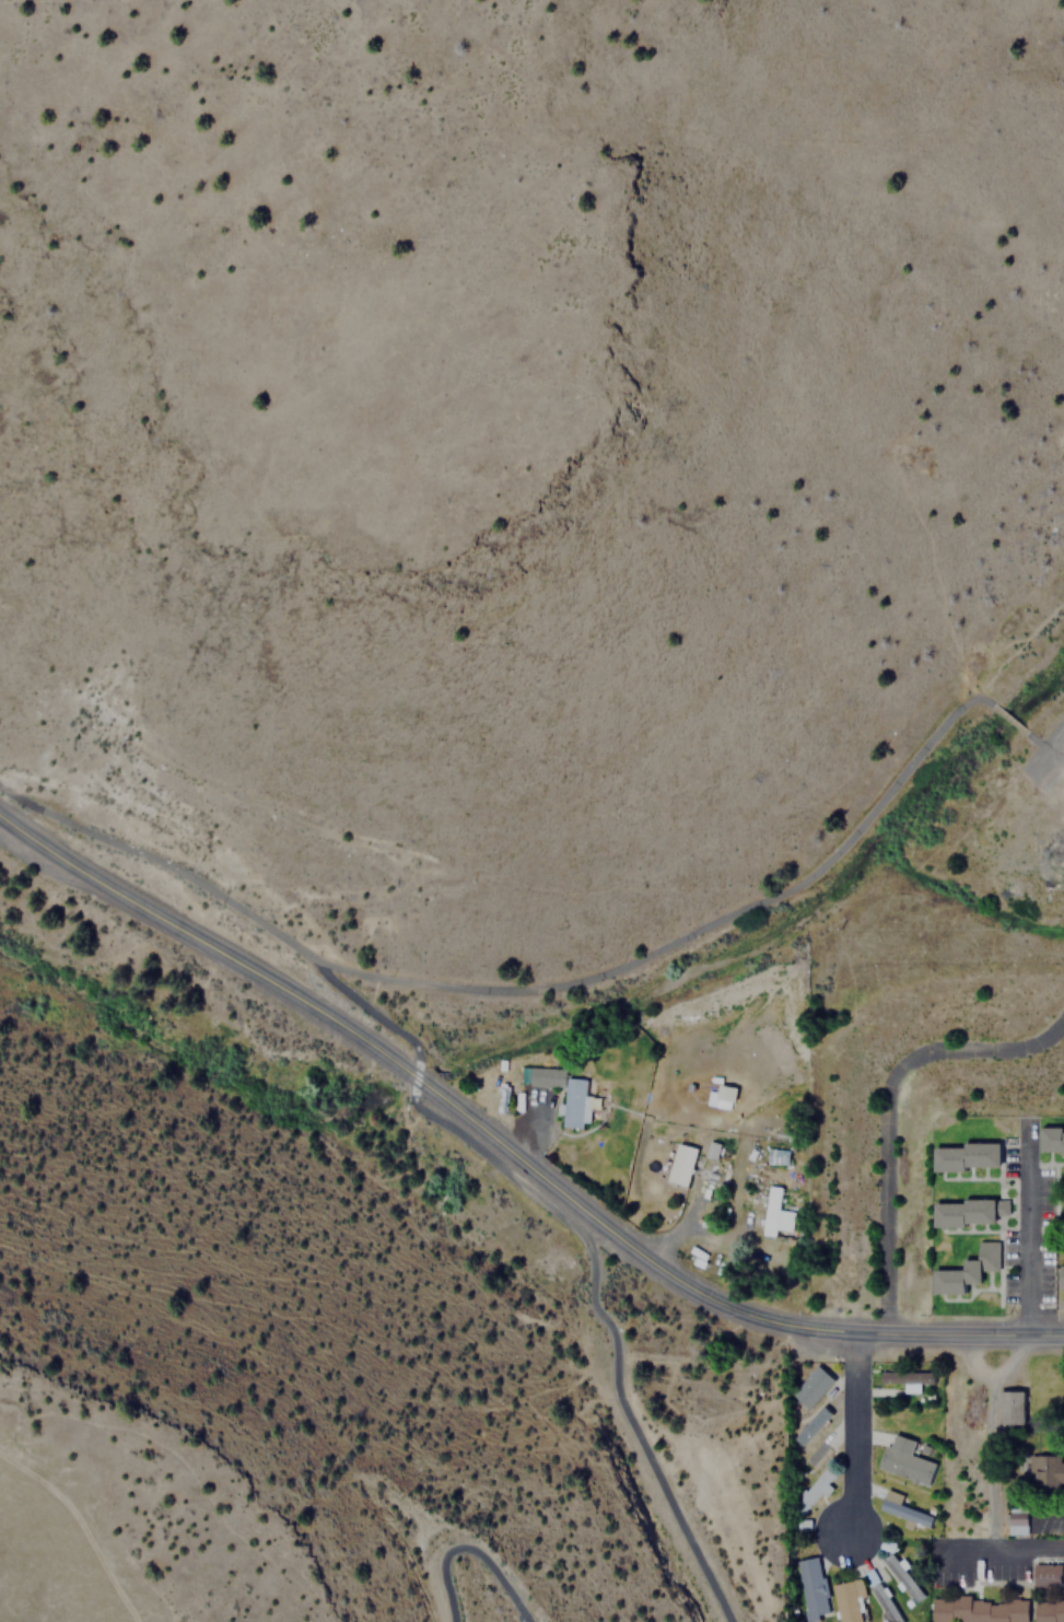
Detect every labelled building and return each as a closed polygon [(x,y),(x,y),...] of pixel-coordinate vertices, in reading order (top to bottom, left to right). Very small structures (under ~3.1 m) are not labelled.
[(563,1087),(561,1127),(582,1128),(584,1078),(563,1077),(564,1067),(528,1065),(527,1085),(563,1087)] [(726,1107),(727,1093),(707,1092),(706,1106),(726,1107)] [(1039,1127),(1039,1154),(1063,1154),(1063,1127),(1039,1127)] [(720,1144),(710,1141),(705,1157),(715,1159),(720,1144)] [(686,1186),(694,1148),(676,1144),(667,1181),(686,1186)] [(932,1169),(998,1169),(998,1144),(932,1144),(932,1169)] [(790,1150),(769,1148),(768,1163),(788,1164),(790,1150)] [(780,1187),(767,1186),(761,1235),(775,1237),(780,1187)] [(932,1226),(993,1226),(993,1200),(932,1200),(932,1226)] [(932,1269),(932,1294),(962,1294),(963,1284),(980,1284),(980,1270),(997,1271),(997,1241),(977,1240),(977,1258),(961,1258),(961,1270),(932,1269)] [(788,1393),(805,1410),(831,1384),(815,1367),(788,1393)] [(903,1384),(903,1392),(912,1391),(912,1385),(932,1385),(932,1372),(878,1372),(879,1384),(903,1384)] [(995,1425),(1021,1425),(1021,1390),(995,1390),(995,1425)] [(792,1437),(802,1446),(831,1413),(822,1405),(792,1437)] [(927,1484),(934,1462),(910,1456),(913,1440),(888,1433),(877,1471),(927,1484)] [(800,1459),(808,1467),(827,1447),(819,1440),(800,1459)] [(1063,1491),(1063,1454),(1030,1454),(1030,1491),(1063,1491)] [(825,1496),(831,1490),(826,1483),(833,1475),(826,1467),(788,1504),(797,1513),(819,1492),(825,1496)] [(899,1505),(902,1494),(885,1489),(877,1512),(927,1527),(932,1515),(899,1505)] [(1009,1533),(1028,1533),(1028,1506),(1009,1505),(1009,1533)] [(922,1596),(891,1552),(880,1560),(911,1603),(922,1596)] [(817,1556),(794,1560),(804,1621),(827,1618),(817,1556)] [(1059,1564),(1032,1564),(1032,1585),(1059,1585),(1059,1564)] [(862,1621),(855,1579),(830,1584),(837,1621),(854,1621),(862,1621)] [(886,1621),(901,1621),(880,1582),(869,1587),(886,1621)] [(1027,1600),(969,1599),(969,1596),(931,1596),(930,1621),(1026,1621),(1027,1600)] [(1032,1601),(1033,1621),(1063,1621),(1063,1600),(1032,1601)]
